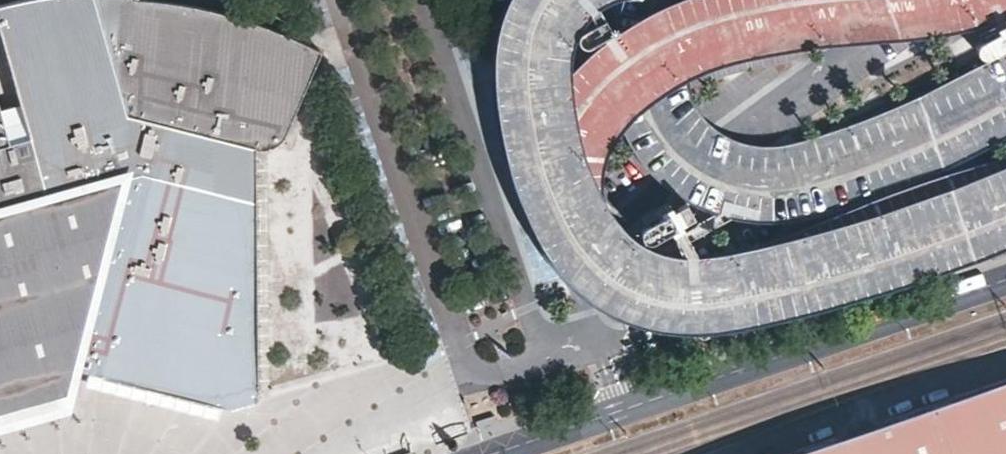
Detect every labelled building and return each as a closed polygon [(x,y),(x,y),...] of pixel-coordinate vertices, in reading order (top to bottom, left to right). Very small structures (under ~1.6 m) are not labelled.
[(76,355),(80,368),(232,407),(258,399),(255,145),(262,147),(270,147),(279,141),(284,134),(321,51),(276,29),(240,17),(189,4),(155,0),(14,0),(0,4),(0,376),(76,355)] [(607,35),(612,31),(604,17),(601,19),(580,30),(577,34),(578,40),(582,45),(588,45),(599,39),(607,35)] [(997,30),(979,41),(976,44),(976,48),(977,51),(979,54),(984,55),(988,54),(1005,44),(1005,45),(1005,21),(1005,20),(1001,23),(995,26),(997,30)] [(659,209),(662,213),(643,224),(641,227),(640,231),(641,234),(644,237),(649,238),(652,237),(670,227),(672,231),(678,228),(683,225),(681,221),(693,214),(685,200),(673,207),(670,203),(659,209)] [(64,407),(80,368),(76,355),(0,376),(0,425),(19,419),(64,407)] [(928,405),(784,453),(1005,453),(1005,379),(928,405)]
